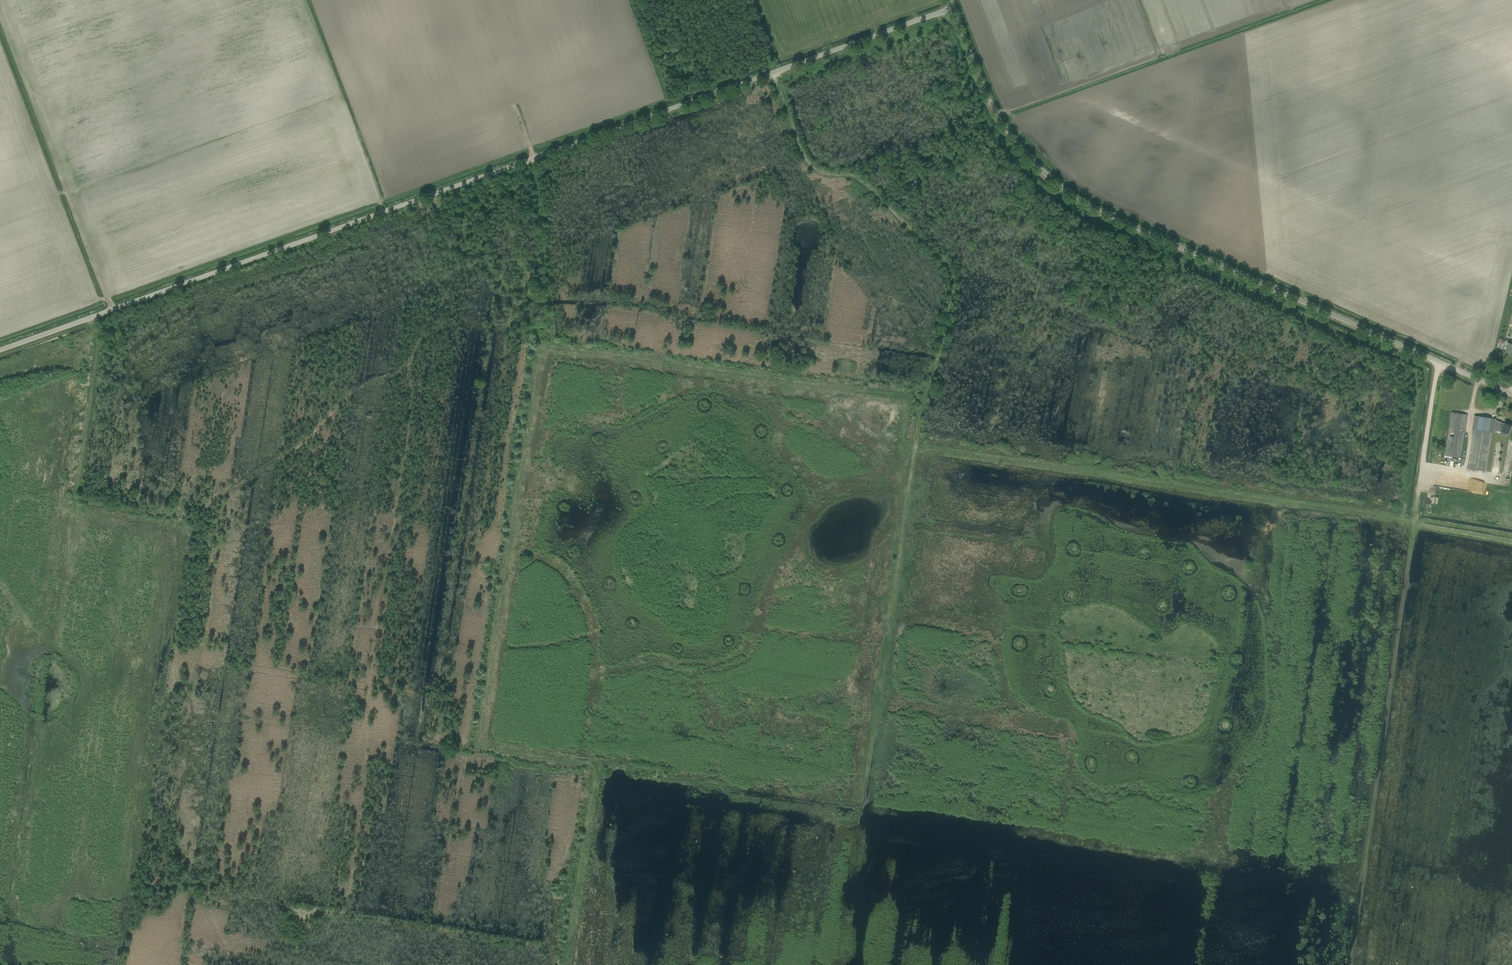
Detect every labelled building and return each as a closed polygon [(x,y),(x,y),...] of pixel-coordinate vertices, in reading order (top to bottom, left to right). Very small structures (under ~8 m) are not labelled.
[(1467,415),(1452,412),(1444,460),(1460,462),(1467,415)] [(1490,423),(1491,418),(1474,416),(1472,429),(1472,432),(1473,432),(1467,469),(1487,472),(1493,433),(1494,433),(1495,425),(1495,424),(1490,423)] [(1508,434),(1511,426),(1505,423),(1505,424),(1496,420),(1496,419),(1491,418),(1490,423),(1495,424),(1495,425),(1503,428),(1500,434),(1506,437),(1507,433),(1508,434)]
